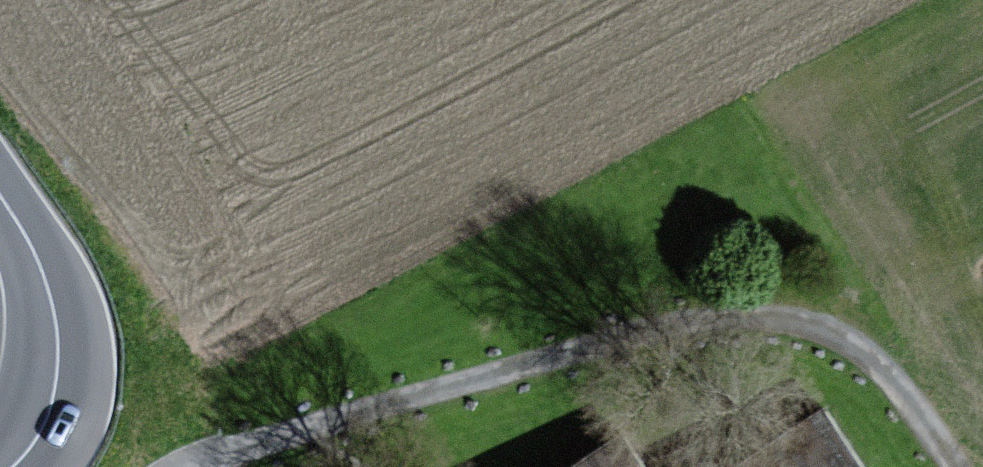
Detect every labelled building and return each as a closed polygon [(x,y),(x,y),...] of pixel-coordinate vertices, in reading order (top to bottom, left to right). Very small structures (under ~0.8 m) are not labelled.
[(801,340),(599,466),(884,466),(801,340)]
